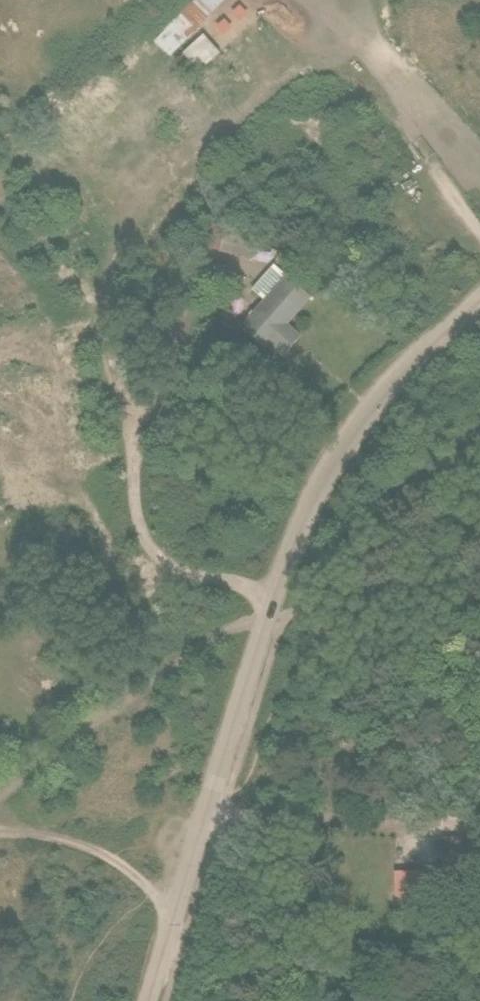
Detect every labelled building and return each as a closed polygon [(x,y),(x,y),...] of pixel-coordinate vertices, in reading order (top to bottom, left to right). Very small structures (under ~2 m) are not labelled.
[(179,15),(190,25),(196,30),(223,0),(193,0),(179,15)] [(142,53),(125,71),(133,78),(149,61),(153,65),(163,54),(166,57),(185,37),(181,34),(190,25),(179,15),(151,46),(148,43),(140,51),(142,53)] [(201,33),(181,52),(199,72),(220,52),(201,33)] [(221,232),(216,251),(252,260),(256,242),(242,238),(244,230),(222,225),(221,232)] [(203,248),(216,251),(221,232),(208,229),(203,248)] [(271,262),(249,288),(262,299),(237,328),(261,348),(265,344),(282,359),(301,336),(287,324),(311,297),(271,262)] [(0,378),(0,385),(17,393),(21,384),(1,375),(0,378)] [(394,871),(396,900),(386,900),(387,923),(432,920),(430,899),(450,898),(448,868),(426,869),(394,871)]
